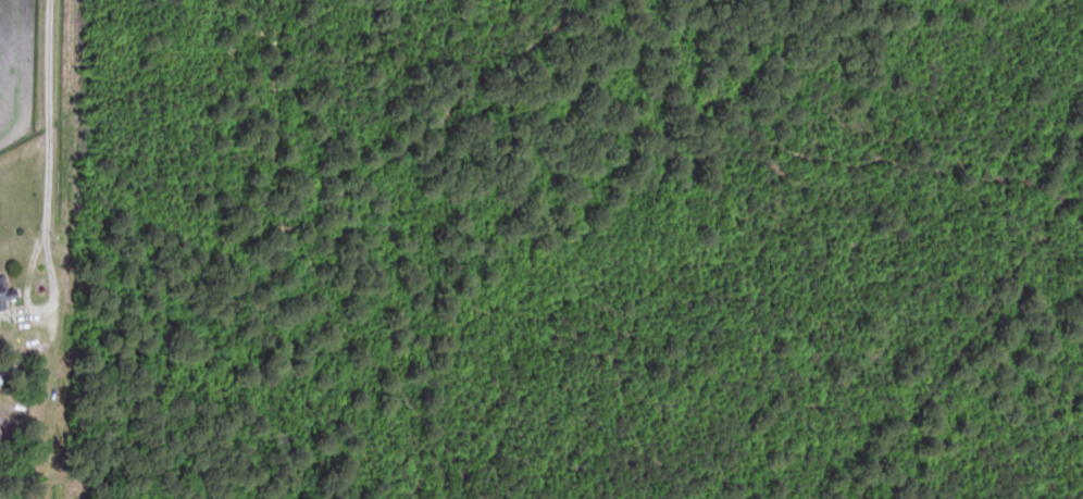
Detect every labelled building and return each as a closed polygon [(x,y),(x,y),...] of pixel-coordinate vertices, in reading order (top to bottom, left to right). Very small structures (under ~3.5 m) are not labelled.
[(3,306),(1,300),(13,298),(11,287),(3,289),(0,275),(0,307),(3,306)]
